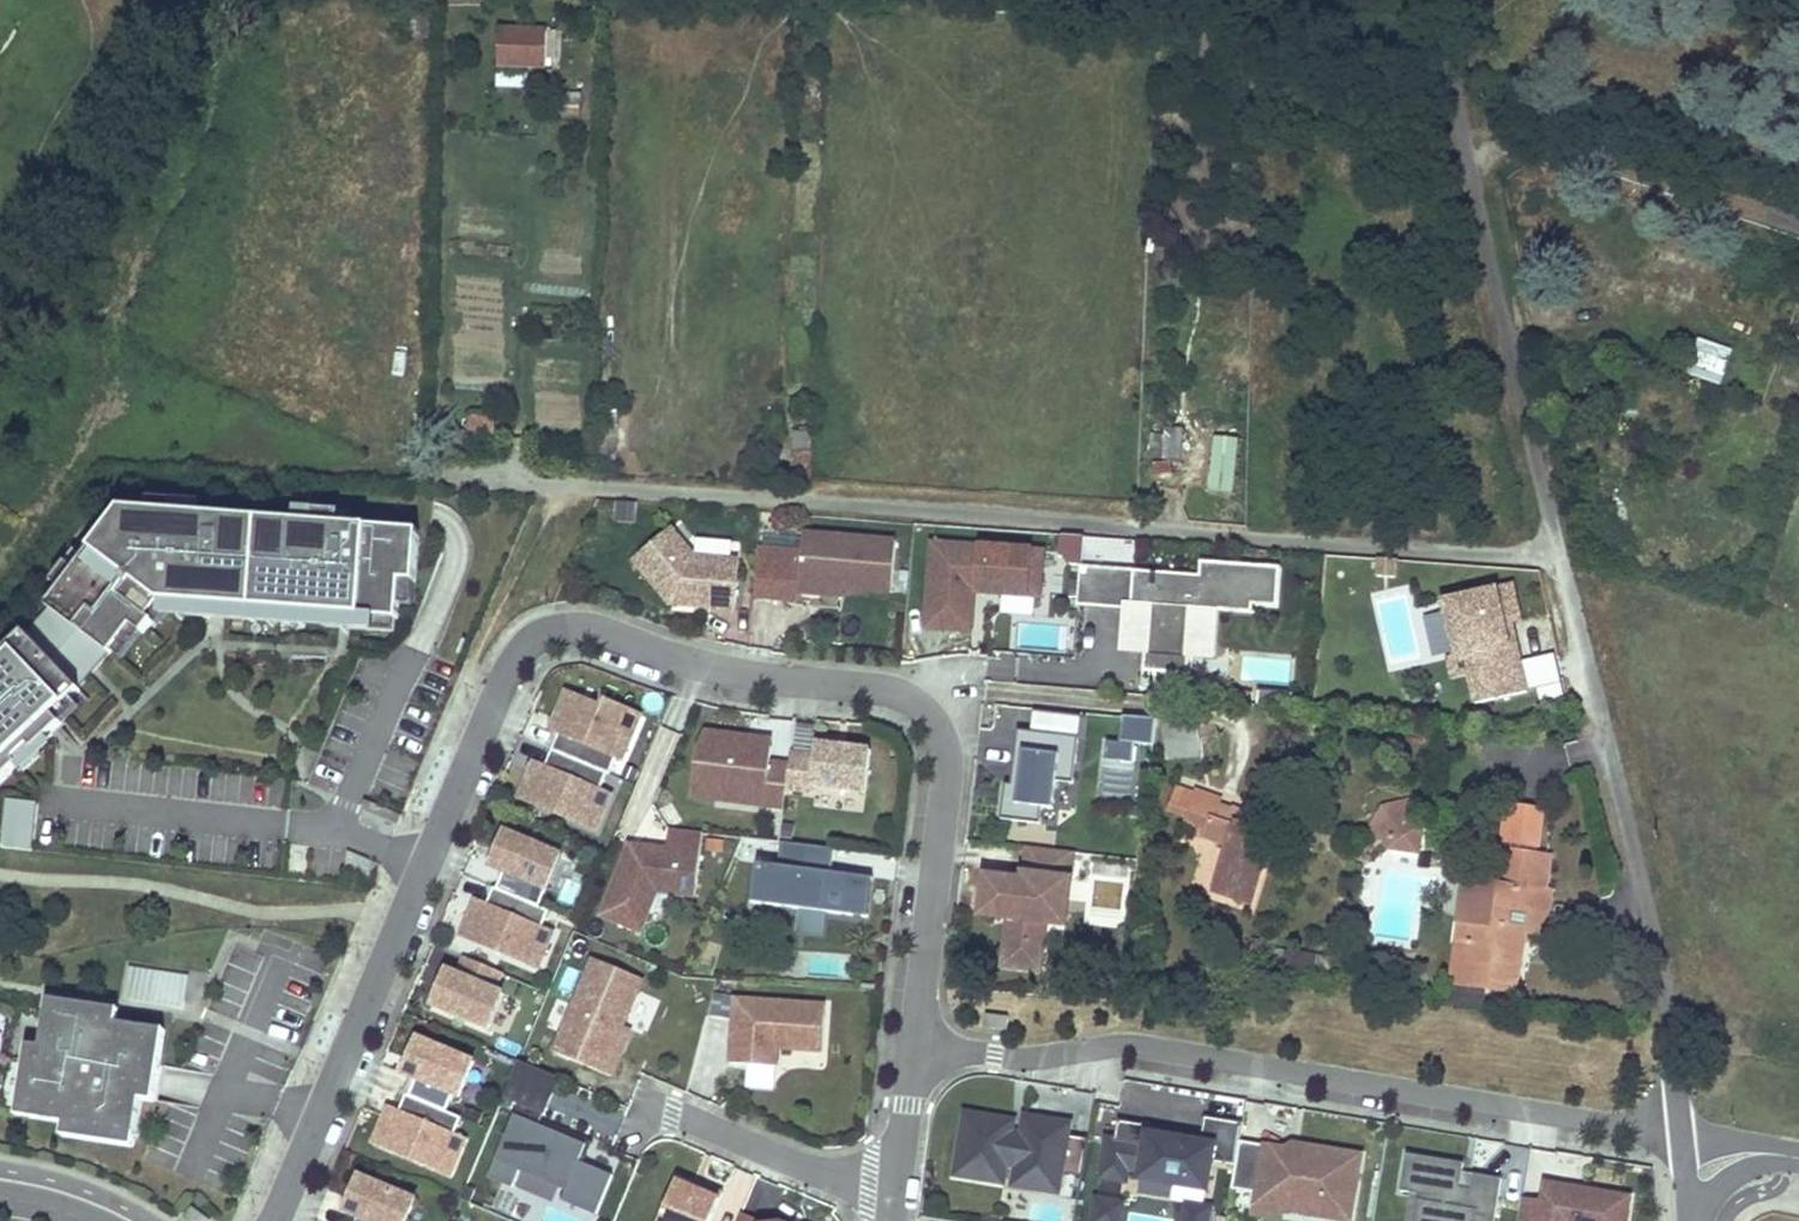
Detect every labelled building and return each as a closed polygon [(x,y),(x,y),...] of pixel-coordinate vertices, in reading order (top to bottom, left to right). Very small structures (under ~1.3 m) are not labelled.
[(1022,2),(1010,1),(998,0),(997,13),(1021,14),(1022,2)] [(1416,5),(1409,5),(1403,5),(1404,20),(1417,19),(1416,5)] [(430,6),(412,6),(413,31),(430,31),(430,6)] [(548,34),(500,34),(499,70),(547,70),(548,34)] [(1694,361),(1690,375),(1719,383),(1723,369),(1694,361)] [(614,470),(617,414),(604,413),(600,469),(614,470)] [(1166,436),(1152,436),(1151,459),(1182,462),(1184,432),(1166,431),(1166,436)] [(1212,434),(1210,491),(1237,492),(1239,435),(1212,434)] [(809,487),(810,436),(795,435),(793,487),(809,487)] [(122,508),(111,532),(143,535),(144,519),(122,508)] [(111,532),(47,616),(49,617),(108,662),(110,663),(132,635),(143,643),(153,629),(149,626),(162,608),(398,628),(401,589),(415,590),(418,539),(144,519),(143,535),(111,532)] [(671,527),(633,558),(670,603),(676,598),(688,599),(687,604),(734,609),(739,559),(695,555),(671,527)] [(891,593),(895,541),(803,532),(798,584),(844,588),(891,593)] [(1063,534),(1061,560),(1083,561),(1085,535),(1063,534)] [(1101,561),(1136,561),(1136,538),(1101,538),(1101,561)] [(933,540),(927,617),(946,618),(946,627),(972,630),(975,591),(976,585),(988,586),(987,591),(1041,596),(1045,550),(933,540)] [(1275,605),(1279,568),(1201,561),(1200,574),(1080,564),(1076,601),(1129,606),(1129,611),(1147,613),(1142,667),(1184,671),(1190,605),(1250,610),(1251,603),(1275,605)] [(843,596),(844,588),(798,584),(798,591),(843,596)] [(1509,642),(1504,622),(1511,620),(1520,618),(1513,584),(1442,600),(1444,610),(1453,649),(1454,655),(1455,656),(1473,652),(1477,670),(1469,672),(1469,673),(1476,703),(1527,690),(1526,686),(1521,662),(1516,641),(1509,642)] [(1453,649),(1444,610),(1425,615),(1434,653),(1453,649)] [(49,617),(26,642),(71,690),(77,696),(108,662),(49,617)] [(946,618),(927,617),(926,626),(946,627),(946,618)] [(1516,641),(1511,620),(1504,622),(1509,642),(1516,641)] [(19,773),(16,770),(30,756),(34,760),(52,742),(43,733),(53,724),(79,699),(77,696),(71,690),(26,642),(25,641),(0,664),(0,791),(19,773)] [(1477,670),(1473,652),(1455,656),(1454,655),(1448,657),(1452,677),(1469,673),(1469,672),(1477,670)] [(1553,654),(1521,662),(1526,686),(1558,679),(1553,654)] [(1246,680),(1290,682),(1291,659),(1247,657),(1246,680)] [(621,757),(640,714),(603,698),(600,705),(565,690),(549,727),(559,731),(551,749),(606,772),(608,772),(616,755),(621,757)] [(1036,712),(1033,732),(1080,739),(1083,719),(1036,712)] [(1152,746),(1155,719),(1122,717),(1119,743),(1107,742),(1104,760),(1132,764),(1134,743),(1152,746)] [(1207,756),(1210,726),(1168,722),(1165,751),(1207,756)] [(53,724),(43,733),(52,742),(62,724),(53,724)] [(786,787),(789,762),(769,760),(772,745),(747,742),(748,735),(704,730),(696,748),(691,794),(716,797),(718,787),(765,792),(763,804),(783,806),(786,787)] [(1074,785),(1080,739),(1033,732),(1019,730),(1013,774),(1020,775),(1019,786),(1011,785),(1006,783),(1001,819),(1040,824),(1042,808),(1053,810),(1057,782),(1074,785)] [(772,745),(772,738),(748,735),(747,742),(772,745)] [(866,790),(871,748),(816,741),(814,753),(790,751),(789,762),(786,787),(811,789),(811,784),(866,790)] [(599,789),(606,772),(551,749),(544,766),(533,761),(518,796),(595,829),(610,794),(599,789)] [(1019,786),(1020,775),(1013,774),(1011,785),(1019,786)] [(763,804),(765,792),(718,787),(716,797),(763,804)] [(1177,789),(1169,812),(1188,818),(1186,823),(1201,828),(1198,838),(1230,848),(1214,893),(1250,905),(1266,859),(1252,855),(1259,836),(1273,841),(1278,826),(1236,812),(1234,818),(1216,811),(1219,800),(1197,792),(1196,795),(1177,789)] [(1380,803),(1366,833),(1376,835),(1380,832),(1409,809),(1411,797),(1380,803)] [(0,839),(0,847),(32,850),(37,801),(5,799),(0,839)] [(1510,805),(1503,852),(1539,858),(1546,810),(1510,805)] [(1391,836),(1421,841),(1423,827),(1409,809),(1380,832),(1376,835),(1389,850),(1391,836)] [(665,848),(654,843),(652,848),(645,844),(642,838),(630,833),(600,904),(640,921),(657,881),(692,896),(701,831),(667,827),(665,848)] [(565,888),(577,860),(504,829),(489,864),(503,871),(496,888),(538,905),(548,881),(565,888)] [(1273,841),(1259,836),(1252,855),(1266,859),(1273,841)] [(1389,850),(1418,855),(1421,841),(1391,836),(1389,850)] [(654,843),(642,838),(645,844),(652,848),(654,843)] [(829,847),(776,840),(773,864),(752,862),(747,901),(848,914),(853,874),(827,871),(829,847)] [(1043,923),(1049,878),(1068,881),(1073,853),(1025,846),(1021,880),(1021,886),(1007,884),(1008,878),(984,875),(979,914),(1007,918),(1000,966),(1036,971),(1043,923)] [(1522,955),(1523,943),(1525,932),(1546,935),(1552,894),(1546,893),(1551,859),(1539,858),(1503,852),(1498,886),(1465,881),(1460,920),(1471,922),(1462,983),(1516,991),(1519,970),(1513,969),(1515,953),(1522,955)] [(853,874),(848,914),(863,916),(868,876),(853,874)] [(1063,926),(1068,881),(1049,878),(1043,923),(1063,926)] [(541,927),(548,910),(538,905),(496,888),(493,887),(486,904),(475,899),(460,934),(537,967),(552,932),(541,927)] [(1460,920),(1451,982),(1462,983),(1471,922),(1460,920)] [(1519,970),(1522,955),(1515,953),(1513,969),(1519,970)] [(493,989),(500,971),(464,956),(456,973),(446,969),(430,1004),(486,1028),(501,993),(493,989)] [(622,1025),(642,978),(593,957),(553,1051),(609,1075),(618,1054),(612,1051),(622,1025)] [(189,976),(129,967),(124,1000),(184,1009),(189,976)] [(821,1049),(825,1003),(733,997),(729,1061),(776,1064),(777,1046),(821,1049)] [(118,1010),(47,999),(45,1012),(116,1023),(118,1010)] [(140,1099),(153,1101),(157,1077),(144,1075),(150,1028),(116,1023),(45,1012),(40,1047),(29,1117),(64,1123),(62,1136),(85,1139),(87,1126),(134,1133),(140,1099)] [(1008,1018),(985,1015),(984,1028),(1007,1030),(1008,1018)] [(618,1054),(629,1028),(622,1025),(612,1051),(618,1054)] [(163,1030),(150,1028),(144,1075),(157,1077),(163,1030)] [(458,1096),(472,1061),(416,1037),(402,1072),(415,1078),(408,1095),(445,1111),(452,1093),(458,1096)] [(16,1115),(29,1117),(40,1047),(27,1045),(16,1115)] [(544,1113),(559,1077),(520,1061),(518,1060),(503,1095),(520,1102),(544,1113)] [(453,1134),(461,1117),(445,1111),(408,1095),(406,1094),(398,1111),(387,1106),(372,1142),(450,1174),(464,1139),(453,1134)] [(542,1120),(544,1113),(520,1102),(514,1114),(586,1144),(579,1161),(583,1163),(592,1142),(542,1120)] [(579,1161),(586,1144),(514,1114),(488,1175),(512,1186),(519,1169),(566,1189),(562,1199),(596,1213),(612,1175),(583,1163),(579,1161)] [(1236,1164),(1239,1141),(1243,1122),(1204,1115),(1200,1141),(1166,1135),(1148,1132),(1149,1125),(1117,1119),(1114,1139),(1106,1137),(1099,1176),(1126,1180),(1129,1169),(1209,1182),(1212,1159),(1236,1164)] [(1080,1185),(1087,1146),(1066,1143),(1067,1132),(1023,1124),(1020,1143),(1009,1141),(1011,1129),(963,1121),(953,1183),(1001,1191),(1004,1172),(1038,1177),(1080,1185)] [(1166,1135),(1167,1127),(1149,1125),(1148,1132),(1166,1135)] [(134,1133),(87,1126),(85,1139),(132,1146),(134,1133)] [(1350,1220),(1361,1154),(1307,1145),(1306,1151),(1286,1148),(1239,1141),(1236,1164),(1232,1188),(1257,1192),(1283,1196),(1281,1208),(1350,1220)] [(1306,1151),(1307,1145),(1292,1142),(1286,1148),(1306,1151)] [(1461,1175),(1462,1167),(1406,1157),(1399,1195),(1416,1198),(1412,1220),(1494,1220),(1500,1182),(1472,1178),(1470,1193),(1458,1191),(1461,1175)] [(1129,1169),(1126,1180),(1189,1191),(1187,1203),(1205,1206),(1209,1182),(1129,1169)] [(1035,1196),(1038,1177),(1004,1172),(1001,1191),(1035,1196)] [(356,1220),(406,1220),(416,1199),(359,1175),(344,1211),(358,1216),(356,1220)] [(1470,1193),(1472,1178),(1461,1175),(1458,1191),(1470,1193)] [(692,1179),(689,1186),(676,1180),(659,1220),(710,1220),(722,1192),(692,1179)] [(1628,1202),(1542,1187),(1539,1207),(1521,1204),(1518,1220),(1625,1220),(1628,1202)] [(1281,1208),(1283,1196),(1257,1192),(1253,1213),(1279,1217),(1281,1208)] [(1093,1194),(1090,1220),(1121,1220),(1124,1198),(1093,1194)] [(1211,1207),(1205,1206),(1187,1203),(1184,1220),(1208,1220),(1211,1207)] [(184,1219),(187,1220),(210,1220),(193,1208),(184,1219)] [(761,1220),(741,1211),(736,1220),(760,1220),(761,1220)]
